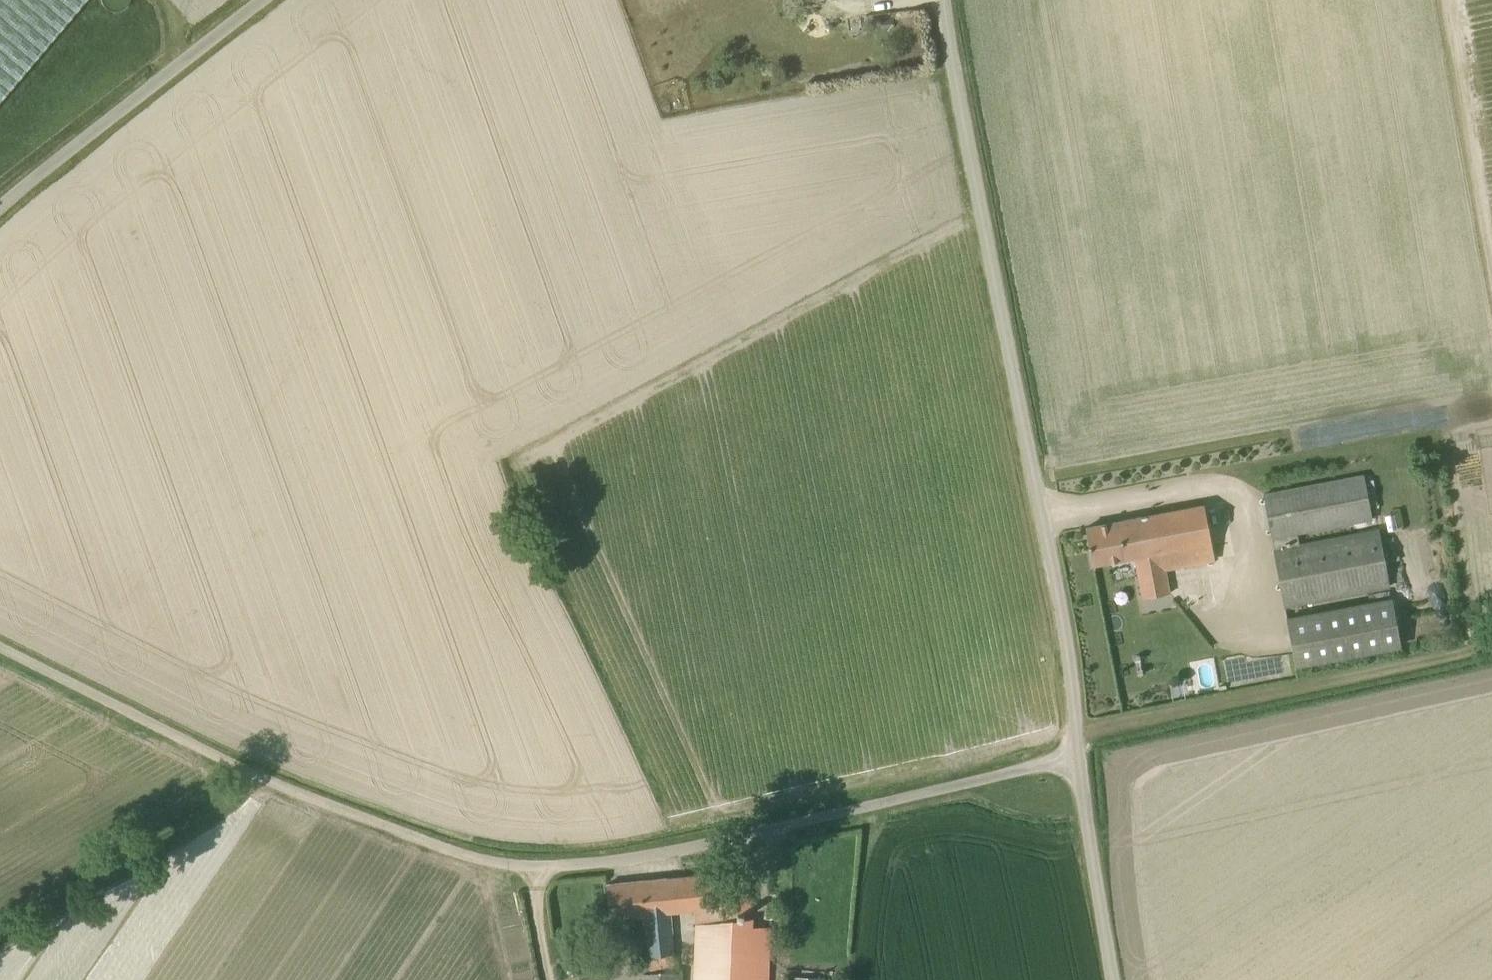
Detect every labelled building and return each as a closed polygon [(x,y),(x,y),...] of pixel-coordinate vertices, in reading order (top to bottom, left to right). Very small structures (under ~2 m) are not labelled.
[(87,0),(0,0),(0,102),(87,0)] [(1299,542),(1298,533),(1373,519),(1365,473),(1263,492),(1285,607),(1390,587),(1379,527),(1299,542)] [(1213,562),(1202,505),(1086,527),(1093,564),(1136,556),(1144,599),(1169,594),(1165,571),(1213,562)] [(1373,520),(1311,531),(1312,538),(1375,527),(1373,520)] [(1296,666),(1401,646),(1392,596),(1287,616),(1296,666)] [(771,927),(744,926),(742,907),(752,906),(749,870),(669,878),(673,914),(695,912),(696,924),(693,979),(769,979),(771,927)] [(669,878),(607,884),(611,920),(646,916),(651,958),(652,969),(679,968),(673,914),(669,878)] [(683,971),(643,972),(642,979),(682,979),(683,971)]
